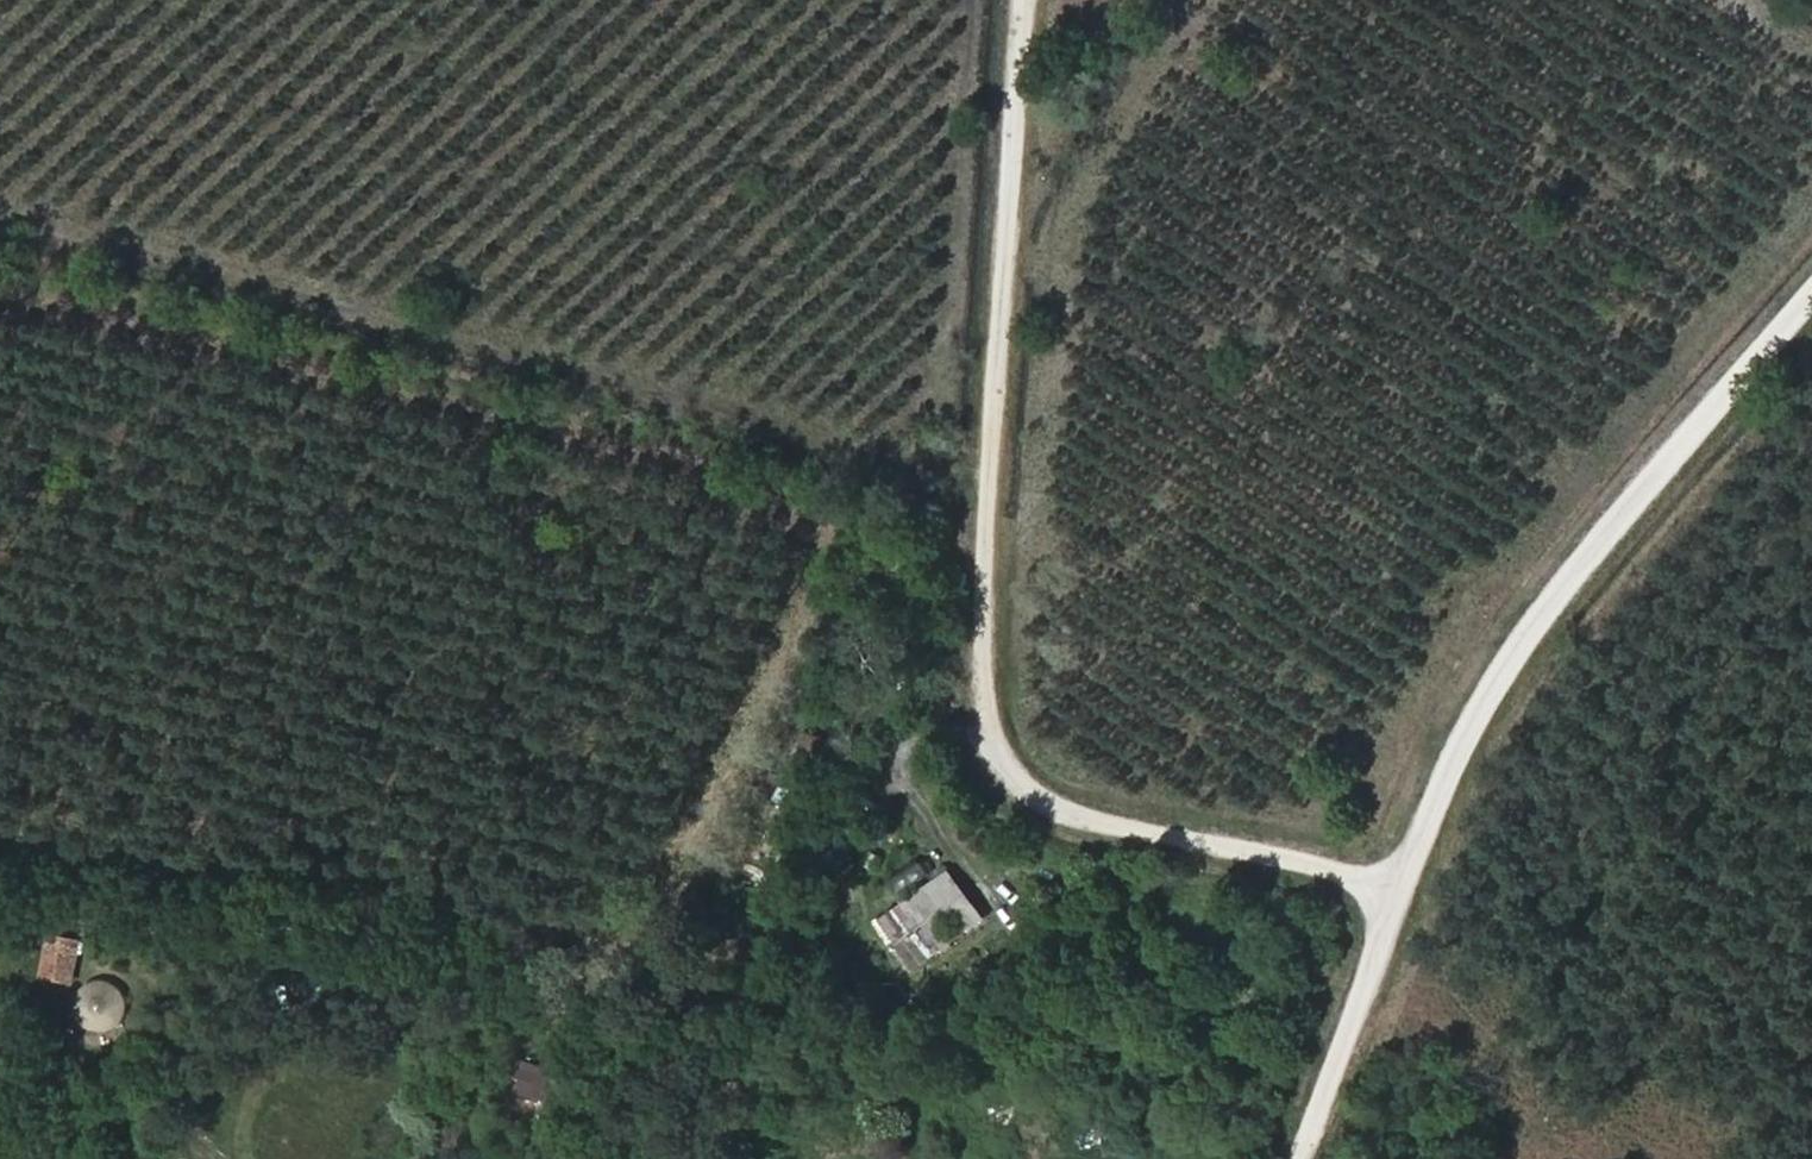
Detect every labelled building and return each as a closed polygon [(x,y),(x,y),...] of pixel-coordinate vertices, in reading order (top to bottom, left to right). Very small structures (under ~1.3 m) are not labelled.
[(958,867),(881,916),(914,968),(992,920),(958,867)] [(130,1028),(129,982),(82,982),(83,1028),(130,1028)] [(517,1095),(545,1099),(551,1062),(523,1058),(517,1095)] [(546,1103),(567,1108),(576,1071),(555,1066),(546,1103)]
